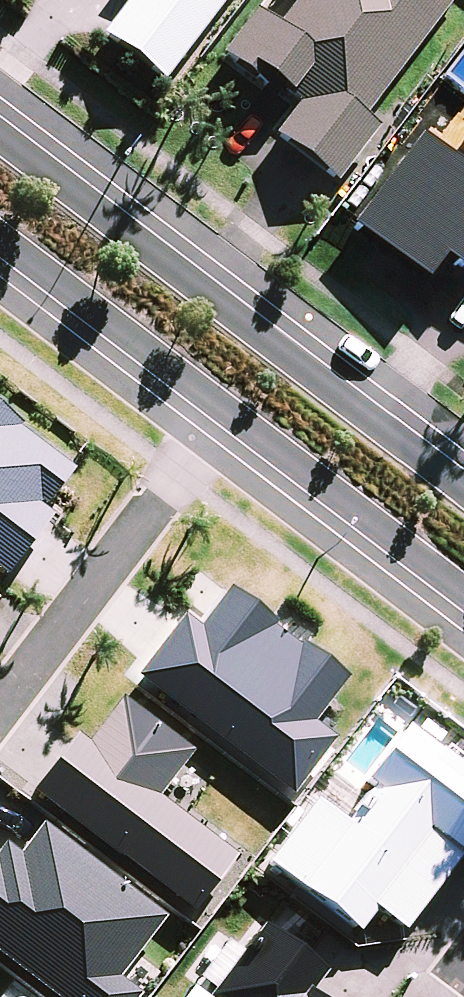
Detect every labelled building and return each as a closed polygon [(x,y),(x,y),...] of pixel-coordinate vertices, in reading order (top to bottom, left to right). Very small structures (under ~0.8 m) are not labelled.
[(227,0),(129,0),(99,38),(162,84),(227,0)] [(273,136),(335,183),(378,130),(364,118),(454,0),(296,0),(275,27),(255,12),(219,57),(263,93),(271,83),(298,105),(273,136)] [(418,136),(349,227),(423,284),(442,258),(458,273),(460,269),(463,272),(463,160),(459,167),(418,136)] [(7,577),(51,516),(43,509),(73,472),(19,429),(21,427),(0,410),(0,572),(7,577)] [(182,616),(136,676),(291,795),(337,740),(314,723),(346,679),(299,643),(296,646),(274,629),(276,626),(229,591),(199,629),(182,616)] [(75,735),(33,791),(192,911),(234,856),(157,798),(190,753),(121,701),(88,744),(75,735)] [(262,867),(355,935),(373,911),(405,935),(461,858),(463,861),(463,775),(407,730),(363,783),(372,789),(345,827),(311,801),(262,867)] [(56,996),(136,996),(138,995),(117,979),(164,918),(44,828),(22,857),(4,843),(0,848),(0,954),(56,996)] [(308,994),(322,974),(264,927),(207,996),(312,996),(308,994)]
